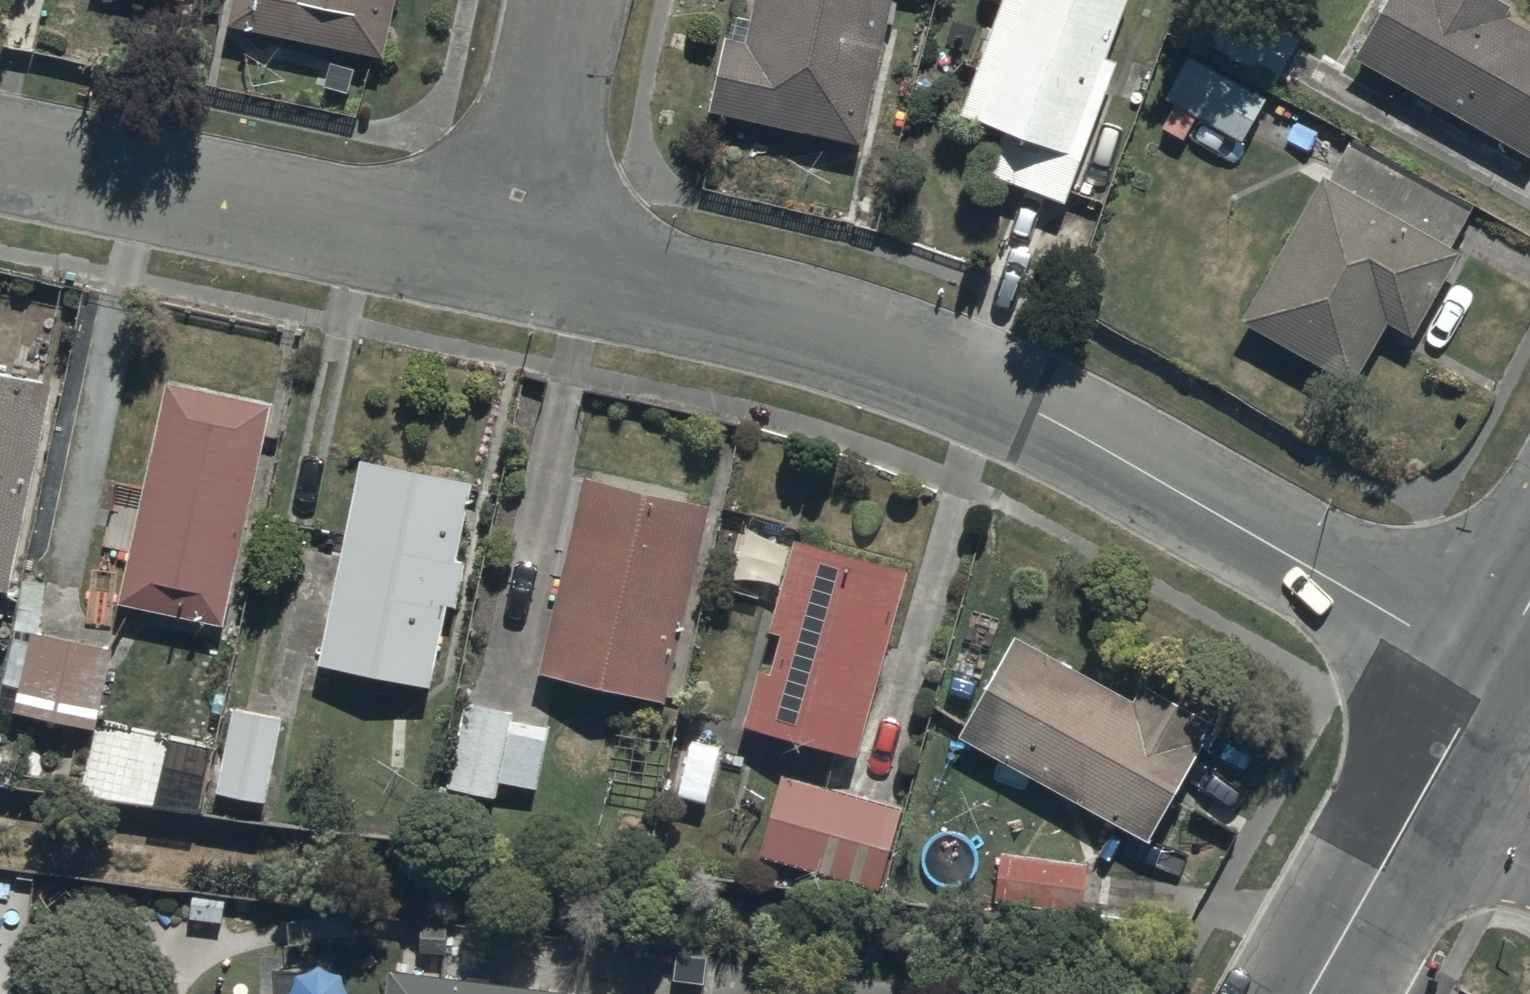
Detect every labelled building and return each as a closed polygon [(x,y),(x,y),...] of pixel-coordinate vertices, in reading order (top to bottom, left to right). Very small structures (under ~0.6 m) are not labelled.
[(227,34),(390,67),(404,0),(234,0),(227,34)] [(710,116),(861,147),(891,0),(752,0),(742,49),(724,45),(710,116)] [(954,124),(1000,141),(985,183),(1065,212),(1119,63),(1104,57),(1125,0),(1001,0),(954,124)] [(1355,65),(1529,159),(1529,158),(1529,37),(1507,25),(1514,12),(1491,0),(1390,0),(1355,65)] [(1209,50),(1274,86),(1300,42),(1234,5),(1209,50)] [(1265,100),(1186,57),(1163,103),(1171,107),(1159,131),(1182,143),(1193,122),(1242,146),(1265,100)] [(1458,259),(1448,251),(1468,216),(1352,148),(1330,186),(1318,179),(1308,196),(1291,185),(1273,217),(1292,228),(1237,321),(1352,388),(1386,330),(1408,343),(1458,259)] [(12,597),(53,386),(0,377),(0,595),(12,597)] [(120,607),(223,629),(273,411),(168,388),(120,607)] [(361,466),(322,672),(432,693),(448,611),(459,613),(467,568),(457,566),(472,487),(361,466)] [(585,482),(540,677),(667,707),(713,512),(585,482)] [(770,677),(761,675),(744,735),(851,764),(903,575),(797,546),(771,639),(780,641),(770,677)] [(111,653),(31,637),(12,719),(94,736),(111,653)] [(1126,706),(1008,642),(956,742),(1152,845),(1213,730),(1135,689),(1126,706)] [(551,721),(516,715),(517,706),(459,696),(443,785),(463,788),(461,789),(497,795),(500,780),(539,787),(551,721)] [(281,720),(240,712),(221,802),(262,811),(281,720)] [(721,751),(686,743),(675,798),(707,806),(721,751)] [(900,810),(781,777),(760,860),(879,891),(900,810)] [(1082,864),(997,862),(996,912),(1081,914),(1082,864)] [(621,985),(384,956),(379,993),(620,993),(621,985)]
